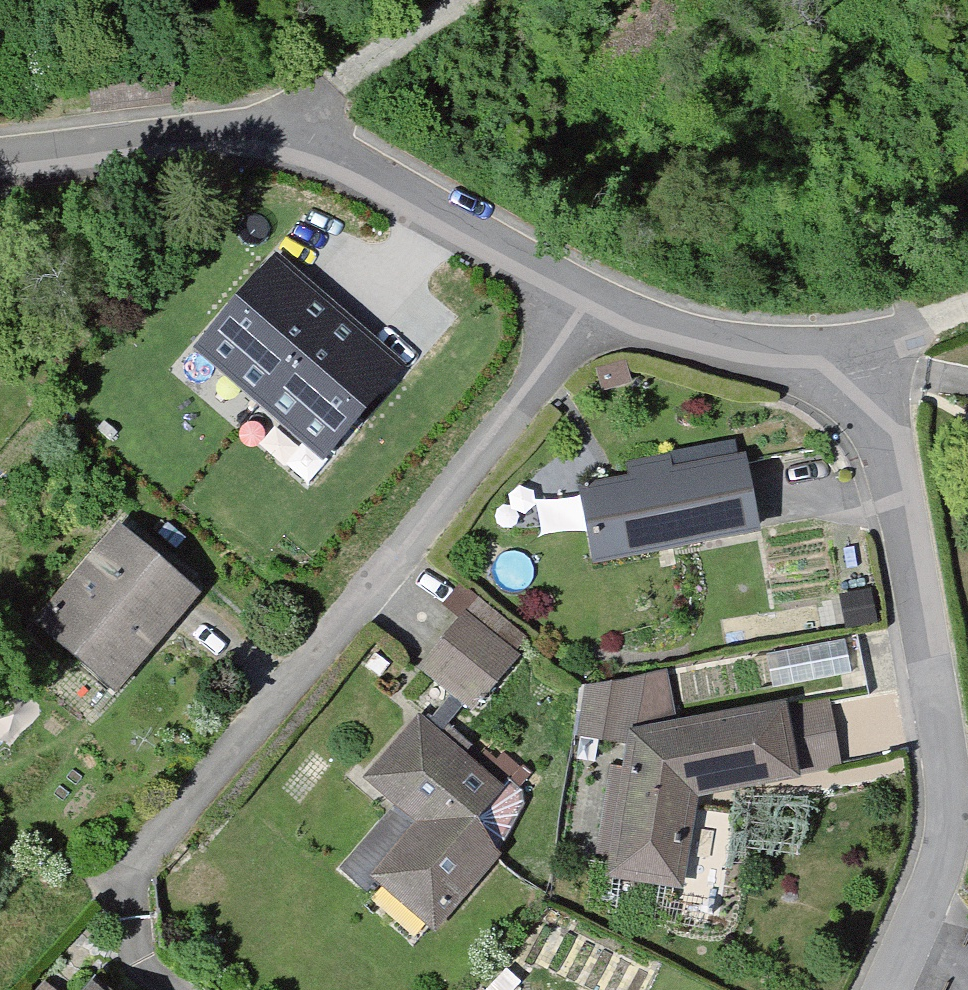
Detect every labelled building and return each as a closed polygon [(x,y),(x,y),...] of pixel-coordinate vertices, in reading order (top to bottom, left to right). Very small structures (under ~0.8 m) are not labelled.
[(402,373),(271,258),(194,345),(325,460),(402,373)] [(584,470),(599,548),(762,527),(738,442),(584,470)] [(133,520),(59,606),(45,615),(126,685),(222,592),(133,520)] [(466,605),(424,658),(478,704),(525,649),(466,605)] [(589,679),(585,708),(630,721),(639,672),(589,679)] [(640,731),(618,857),(611,874),(686,875),(707,784),(838,750),(826,695),(640,731)] [(426,715),(371,770),(423,810),(379,870),(431,912),(506,846),(512,778),(426,715)] [(96,989),(123,989),(108,976),(96,989)]
